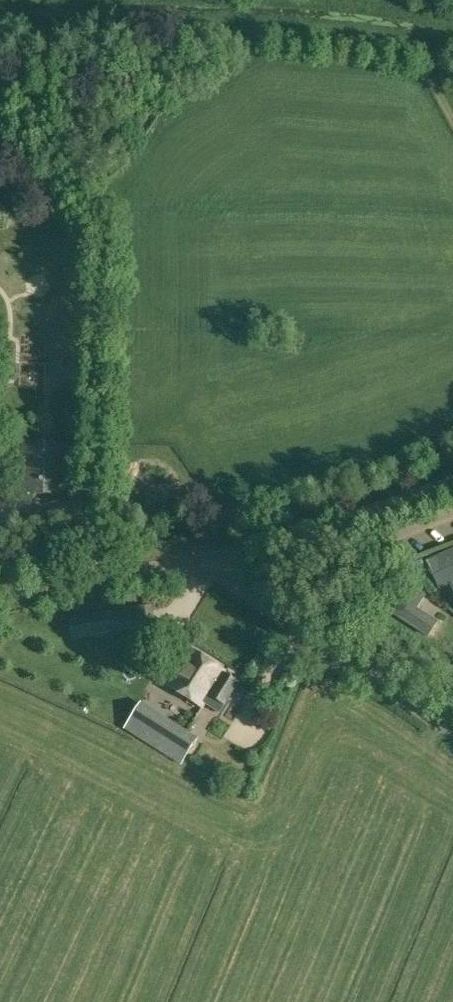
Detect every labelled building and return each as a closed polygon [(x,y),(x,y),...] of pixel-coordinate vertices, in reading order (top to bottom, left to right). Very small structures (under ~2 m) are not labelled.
[(67,450),(25,449),(24,494),(66,495),(67,450)] [(426,561),(440,589),(452,583),(452,548),(426,561)] [(391,613),(428,638),(438,622),(417,608),(426,594),(410,584),(391,613)] [(72,638),(148,625),(144,603),(68,616),(72,638)] [(203,706),(204,704),(220,713),(240,682),(191,650),(169,684),(203,706)] [(195,737),(139,701),(128,718),(184,754),(195,737)]
